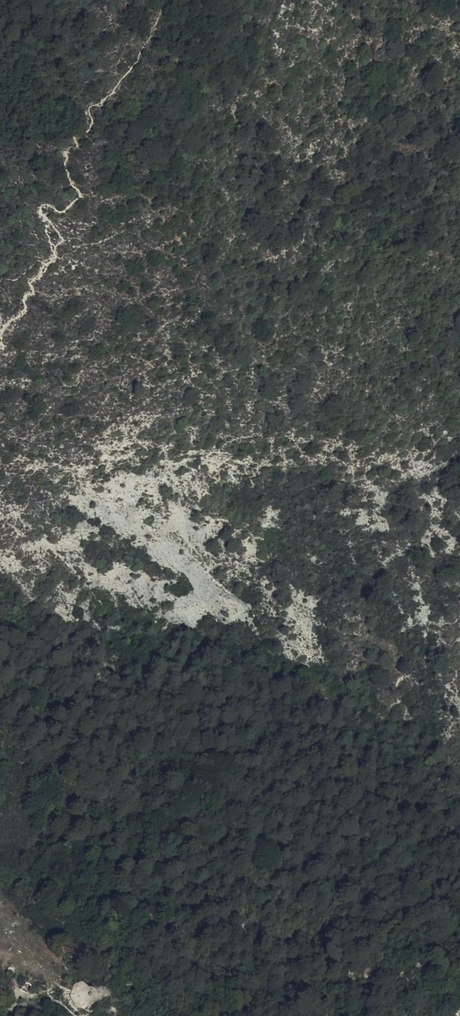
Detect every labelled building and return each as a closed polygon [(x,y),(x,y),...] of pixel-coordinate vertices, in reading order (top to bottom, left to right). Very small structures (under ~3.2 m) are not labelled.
[(75,985),(71,995),(72,999),(74,1003),(76,1007),(77,1008),(82,1009),(85,1010),(91,1003),(98,1001),(98,991),(91,989),(84,983),(81,983),(78,983),(75,985)]
